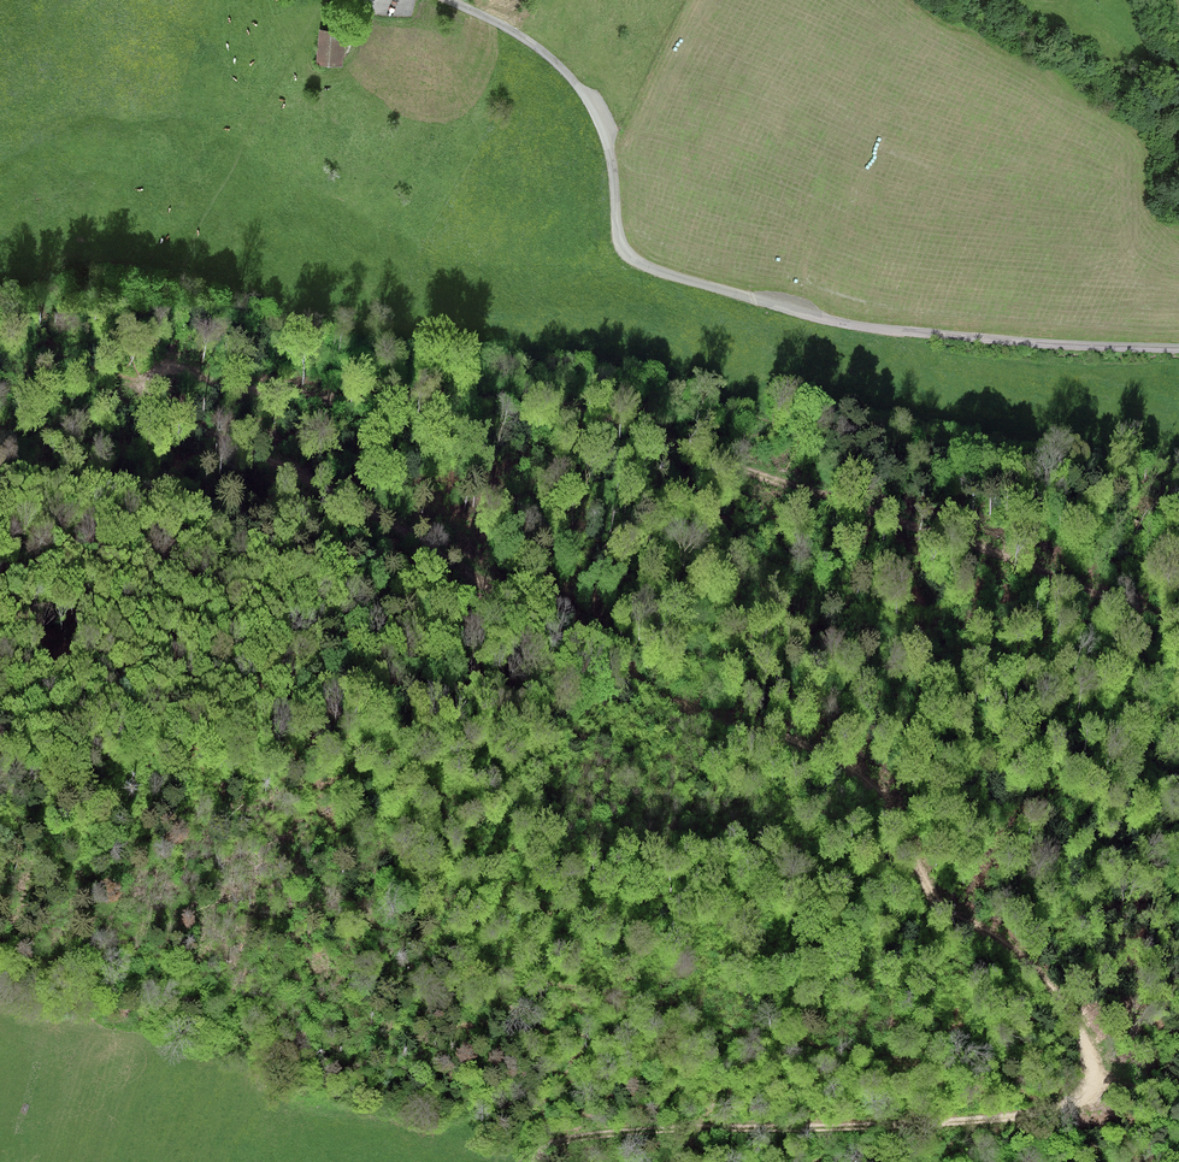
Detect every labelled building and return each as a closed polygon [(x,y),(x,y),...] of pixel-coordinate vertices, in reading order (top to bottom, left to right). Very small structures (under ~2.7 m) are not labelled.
[(320,31),(317,64),(339,66),(342,33),(320,31)]
